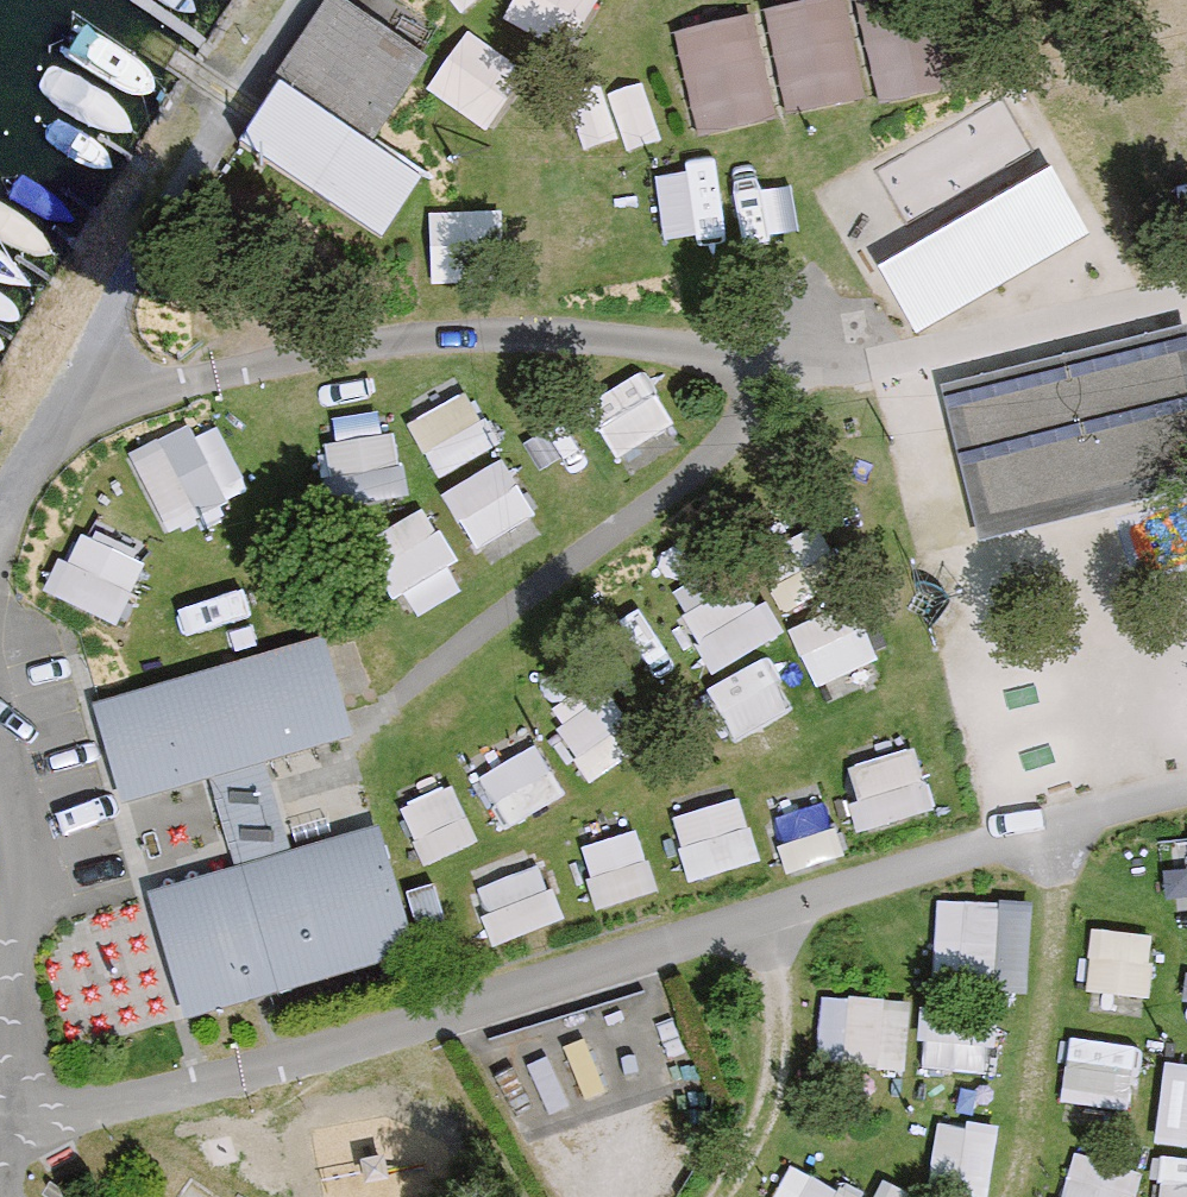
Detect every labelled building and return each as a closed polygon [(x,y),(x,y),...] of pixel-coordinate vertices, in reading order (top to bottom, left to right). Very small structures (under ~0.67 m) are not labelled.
[(336,0),(327,0),(239,141),(378,235),(416,180),(364,145),(421,61),(336,0)] [(573,43),(591,0),(515,0),(509,15),(573,43)] [(867,96),(852,0),(768,0),(784,108),(867,96)] [(875,95),(938,82),(922,0),(856,0),(875,95)] [(766,9),(682,17),(692,125),(777,117),(766,9)] [(497,125),(535,67),(468,24),(430,82),(497,125)] [(1053,173),(879,270),(914,331),(1088,234),(1053,173)] [(1180,333),(943,390),(979,538),(1186,489),(1186,361),(1180,333)] [(435,467),(495,445),(474,388),(414,410),(435,467)] [(134,448),(167,519),(248,482),(215,410),(134,448)] [(324,439),(337,503),(410,488),(397,424),(324,439)] [(445,488),(482,545),(540,507),(503,450),(445,488)] [(423,610),(472,566),(413,501),(364,546),(423,610)] [(85,511),(56,590),(127,616),(156,537),(85,511)] [(744,551),(675,585),(714,664),(783,630),(744,551)] [(792,623),(815,678),(866,658),(843,602),(792,623)] [(320,648),(101,713),(126,796),(207,772),(215,798),(241,791),(270,782),(263,756),(345,732),(320,648)] [(715,680),(735,727),(795,702),(774,655),(715,680)] [(913,718),(847,730),(865,821),(930,809),(913,718)] [(481,769),(509,820),(571,787),(544,736),(481,769)] [(743,794),(678,817),(697,872),(762,849),(743,794)] [(285,835),(257,843),(230,851),(237,877),(156,900),(189,1011),(407,948),(375,836),(293,860),(285,835)] [(1032,986),(1036,895),(938,891),(935,982),(1032,986)] [(1089,987),(1153,989),(1155,926),(1092,924),(1089,987)] [(818,1054),(909,1057),(911,992),(821,988),(818,1054)] [(927,1005),(924,1062),(994,1065),(997,1009),(927,1005)] [(1061,1092),(1133,1102),(1142,1038),(1070,1027),(1061,1092)] [(1156,1134),(1186,1137),(1186,1056),(1165,1053),(1156,1134)] [(1148,1164),(1076,1141),(1058,1196),(1137,1196),(1148,1164)] [(1166,1168),(1163,1196),(1186,1196),(1186,1170),(1166,1168)]
